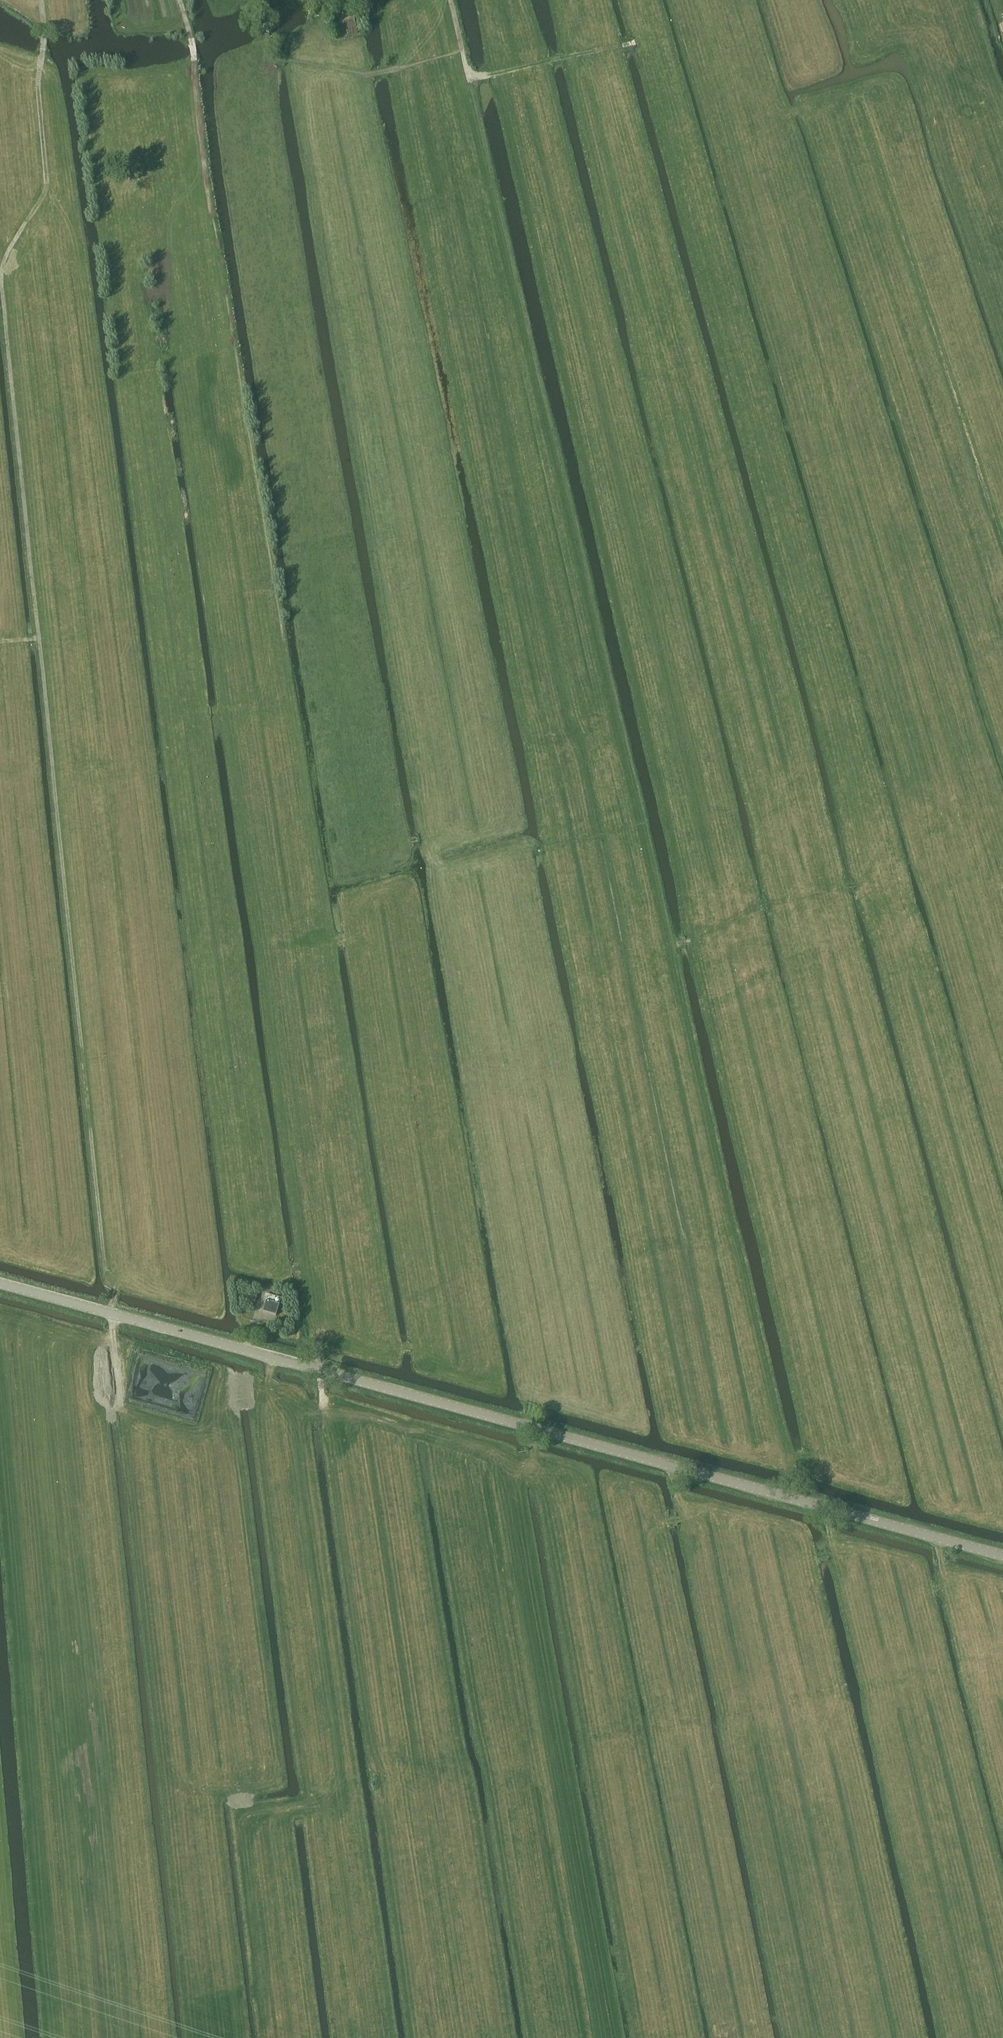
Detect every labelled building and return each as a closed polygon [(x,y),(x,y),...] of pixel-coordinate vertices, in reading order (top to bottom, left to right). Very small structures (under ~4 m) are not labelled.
[(276,1316),(281,1299),(268,1295),(263,1312),(276,1316)]
